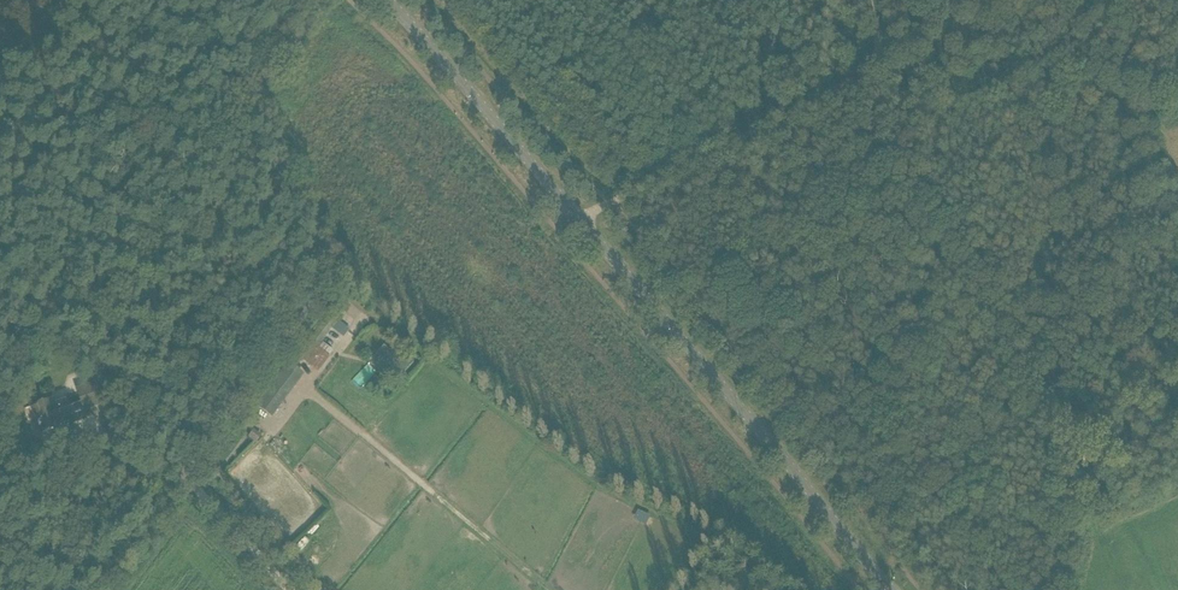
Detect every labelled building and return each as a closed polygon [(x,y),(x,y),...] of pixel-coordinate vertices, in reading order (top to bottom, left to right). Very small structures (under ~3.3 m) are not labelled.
[(302,360),(317,372),(333,351),(321,342),(338,321),(329,314),(308,342),(313,346),(302,360)] [(376,354),(394,371),(401,364),(383,346),(376,354)] [(287,365),(257,405),(272,417),(302,377),(287,365)] [(370,366),(360,378),(367,384),(377,372),(370,366)] [(73,414),(104,403),(97,383),(77,390),(81,402),(70,406),(68,399),(51,405),(51,403),(33,409),(41,433),(59,427),(58,425),(75,420),(73,414)] [(246,439),(253,446),(261,437),(253,431),(246,439)]
